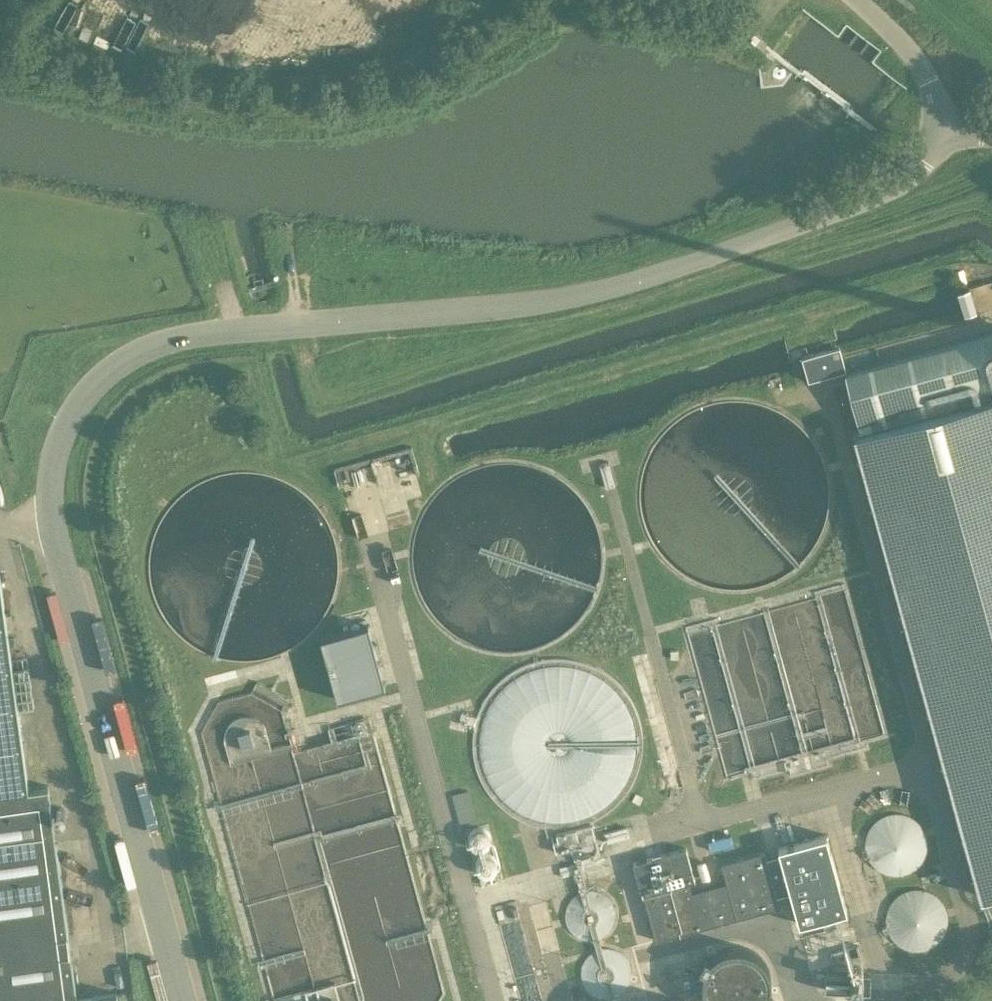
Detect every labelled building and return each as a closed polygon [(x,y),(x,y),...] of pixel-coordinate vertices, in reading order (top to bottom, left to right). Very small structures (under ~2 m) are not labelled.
[(976,311),(969,288),(957,292),(964,315),(976,311)] [(844,374),(860,431),(854,433),(981,896),(991,893),(991,334),(844,374)] [(845,371),(839,348),(802,358),(808,381),(845,371)] [(117,993),(78,998),(49,785),(29,788),(0,572),(0,1000),(118,1000),(117,993)] [(382,622),(336,631),(347,691),(393,683),(382,622)] [(483,690),(476,704),(471,718),(469,730),(469,736),(470,748),(473,760),(475,766),(480,777),(487,788),(491,792),(500,801),(511,808),(521,813),(532,817),(545,819),(551,819),(563,819),(575,816),(586,812),(592,809),(602,803),(611,794),(616,790),(623,780),(629,769),(631,763),(634,752),(635,739),(635,727),(634,721),(631,709),(626,698),(619,687),(611,678),(602,670),(592,663),(581,658),(569,655),(557,653),(544,654),(538,654),(527,657),(515,662),(510,665),(500,672),(491,680),(483,690)] [(119,665),(110,667),(123,720),(133,717),(119,665)] [(865,842),(865,844),(865,847),(865,850),(866,853),(867,856),(868,859),(869,862),(871,864),(873,866),(875,868),(878,870),(880,872),(883,873),(886,874),(888,875),(891,876),(894,876),(897,876),(900,876),(903,875),(906,874),(909,873),(912,872),(914,870),(916,868),(919,866),(920,864),(922,861),(924,859),(925,856),(926,853),(926,850),(927,847),(927,844),(926,841),(926,838),(925,835),(924,833),(923,830),(921,827),(919,825),(917,823),(915,821),(913,819),(910,818),(907,816),(904,815),(902,815),(899,814),(896,814),(893,814),(890,815),(887,815),(884,816),(881,818),(879,819),(876,821),(874,823),(872,825),(870,828),(868,830),(867,833),(866,836),(865,839),(865,842)] [(556,833),(551,835),(553,842),(556,852),(570,848),(571,851),(572,854),(574,859),(578,862),(595,857),(598,852),(597,848),(596,845),(596,842),(591,825),(556,833)] [(790,893),(799,923),(847,910),(826,836),(778,849),(779,855),(765,858),(764,853),(721,864),(726,883),(692,892),(689,882),(695,881),(685,849),(634,863),(641,895),(644,894),(656,940),(779,907),(776,897),(790,893)] [(885,917),(885,920),(885,923),(886,926),(886,929),(887,931),(888,934),(890,937),(891,939),(893,941),(895,944),(898,945),(900,947),(903,949),(906,950),(908,951),(911,951),(914,951),(917,952),(920,951),(923,951),(926,950),(929,949),(932,948),(934,946),(936,944),(939,942),(941,940),(942,938),(944,935),(945,933),(946,930),(947,927),(948,924),(948,921),(948,918),(947,915),(947,912),(946,909),(944,907),(943,904),(941,902),(939,899),(937,897),(935,895),(933,894),(930,892),(927,891),(924,890),(921,890),(919,889),(916,889),(913,889),(910,890),(907,891),(904,892),(901,893),(899,895),(896,896),(894,898),(892,901),(890,903),(889,906),(888,908),(887,911),(886,914),(885,917)] [(588,929),(589,905),(571,904),(570,928),(588,929)] [(793,994),(781,942),(714,957),(720,985),(698,990),(698,989),(682,993),(684,1000),(762,1000),(793,994)]
